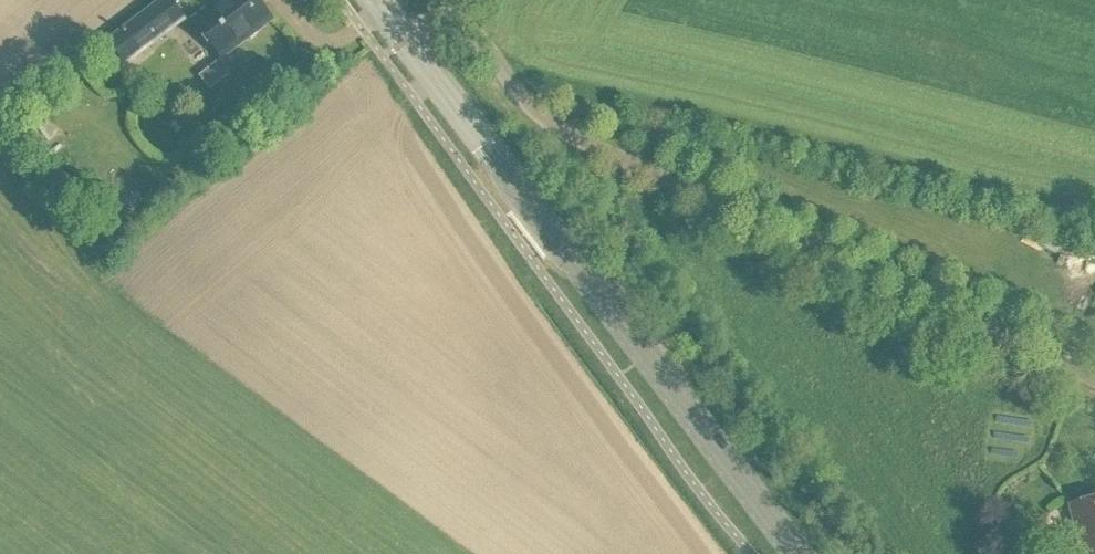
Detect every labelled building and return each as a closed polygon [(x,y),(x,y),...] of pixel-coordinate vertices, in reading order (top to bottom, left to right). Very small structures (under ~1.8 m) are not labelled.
[(170,0),(166,0),(108,44),(127,68),(187,23),(170,0)] [(272,21),(255,0),(222,0),(193,22),(222,59),(272,21)] [(229,74),(219,61),(199,76),(209,90),(229,74)] [(1079,553),(1094,553),(1094,501),(1067,508),(1079,553)]
